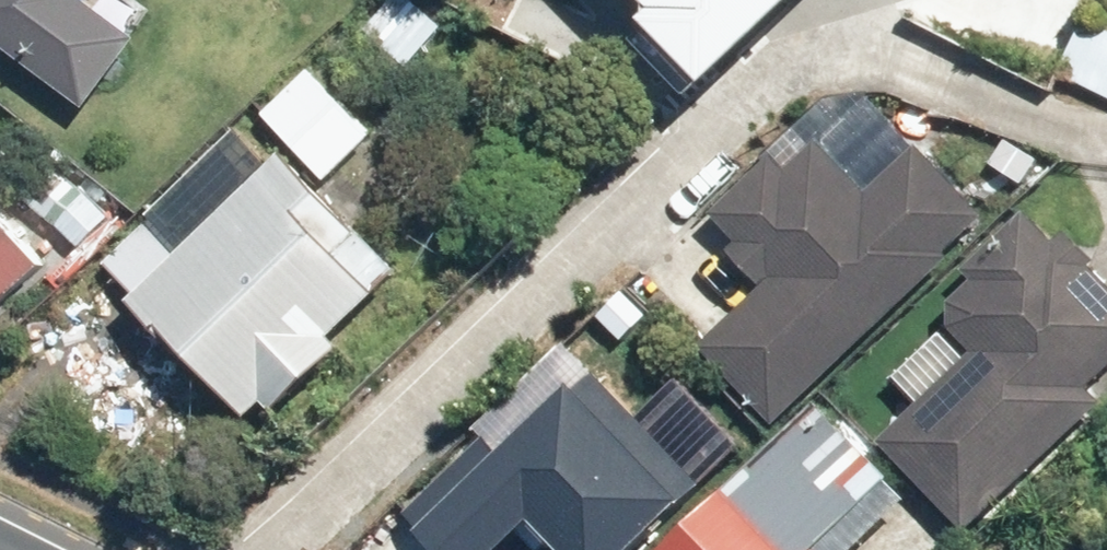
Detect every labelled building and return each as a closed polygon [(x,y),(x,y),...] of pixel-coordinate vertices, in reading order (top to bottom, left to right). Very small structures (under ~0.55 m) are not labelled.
[(90,101),(139,32),(93,0),(0,0),(0,38),(90,101)] [(672,4),(660,16),(714,71),(787,0),(668,0),(672,4)] [(1099,23),(1074,69),(1106,87),(1106,27),(1099,23)] [(819,126),(721,215),(777,277),(711,343),(787,418),(990,217),(914,141),(872,183),(819,126)] [(291,150),(145,298),(265,415),(411,268),(291,150)] [(47,162),(16,195),(72,249),(104,216),(47,162)] [(47,262),(0,211),(0,304),(47,262)] [(990,339),(885,441),(970,528),(1106,396),(1106,273),(1083,249),(1081,251),(1044,213),(953,301),(990,339)] [(520,439),(510,428),(424,512),(462,549),(512,549),(552,511),(589,549),(649,549),(707,496),(590,373),(520,439)] [(816,545),(894,472),(832,406),(678,549),(820,549),(816,545)]
